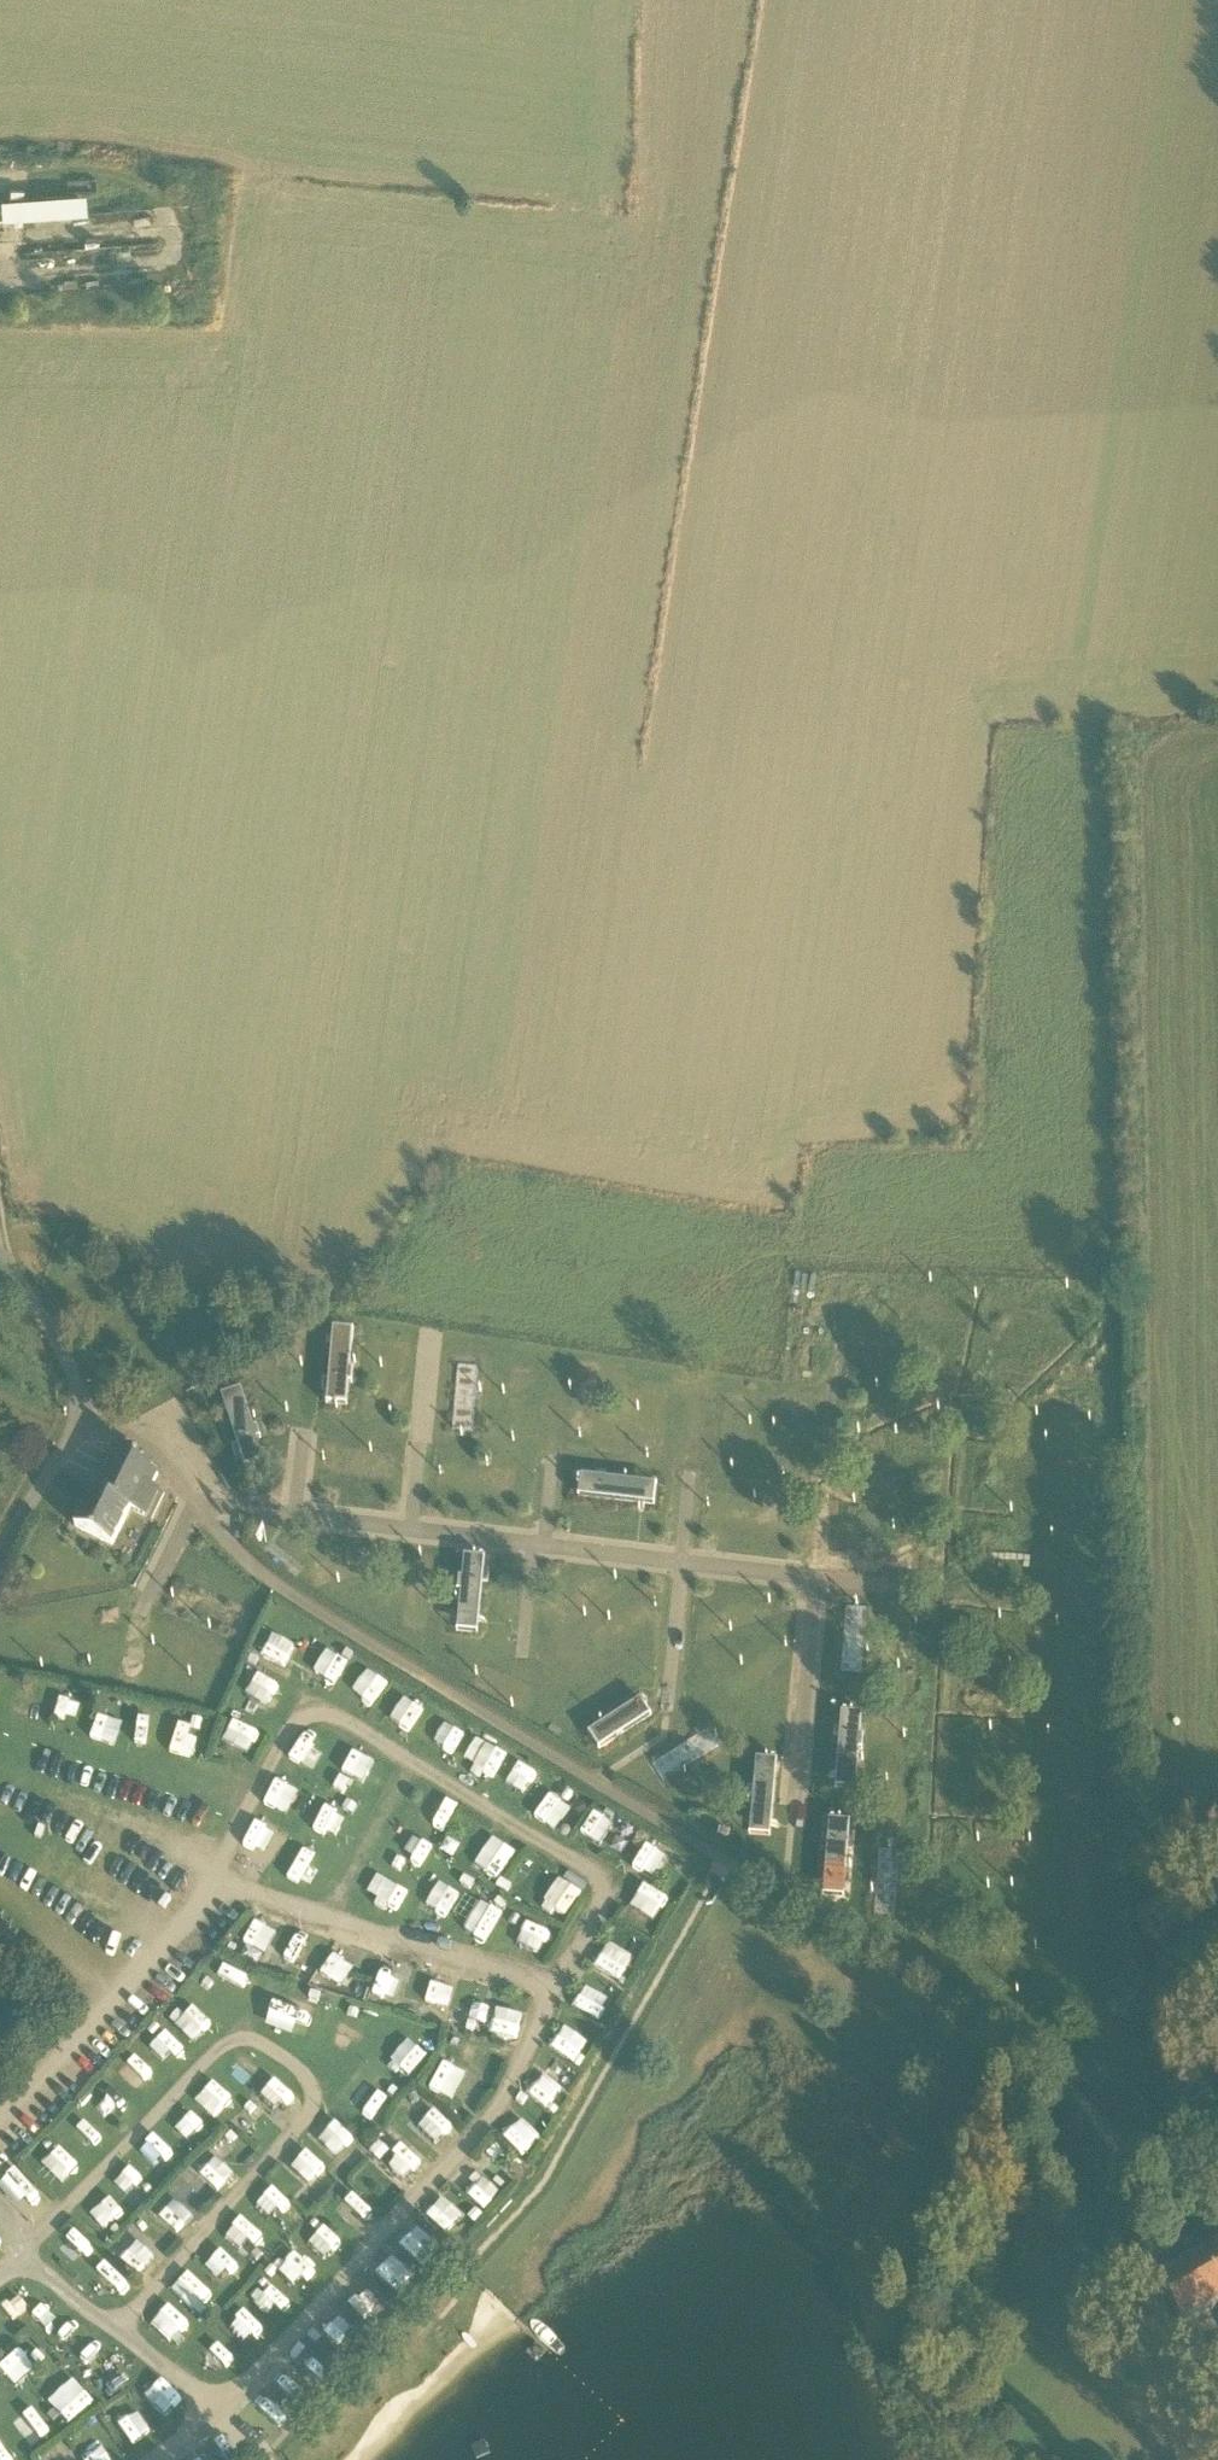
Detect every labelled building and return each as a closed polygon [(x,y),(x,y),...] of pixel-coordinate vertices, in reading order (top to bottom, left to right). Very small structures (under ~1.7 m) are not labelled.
[(85,211),(84,190),(0,194),(0,214),(85,211)] [(332,1343),(327,1405),(348,1407),(353,1345),(332,1343)] [(459,1357),(452,1434),(473,1436),(480,1358),(459,1357)] [(246,1404),(226,1410),(246,1469),(266,1463),(246,1404)] [(99,1489),(134,1507),(154,1466),(119,1449),(99,1489)] [(581,1475),(579,1496),(641,1503),(643,1482),(581,1475)] [(114,1547),(134,1507),(99,1489),(97,1494),(93,1492),(76,1528),(114,1547)] [(466,1554),(460,1616),(480,1618),(487,1556),(466,1554)] [(263,1655),(285,1666),(295,1645),(273,1634),(263,1655)] [(330,1650),(316,1669),(335,1682),(349,1663),(330,1650)] [(356,1688),(375,1700),(387,1681),(368,1669),(356,1688)] [(248,1694),(274,1707),(285,1685),(259,1673),(248,1694)] [(15,1691),(8,1711),(43,1724),(50,1704),(15,1691)] [(642,1698),(601,1725),(613,1742),(654,1716),(642,1698)] [(842,1711),(837,1773),(858,1775),(863,1712),(842,1711)] [(232,1717),(222,1741),(251,1753),(260,1729),(232,1717)] [(456,1756),(468,1731),(445,1720),(433,1746),(456,1756)] [(172,1746),(195,1753),(202,1731),(178,1724),(172,1746)] [(710,1729),(646,1771),(657,1788),(722,1746),(710,1729)] [(303,1732),(292,1755),(314,1766),(325,1743),(303,1732)] [(484,1742),(476,1764),(499,1772),(506,1750),(484,1742)] [(364,1783),(375,1762),(352,1751),(342,1772),(364,1783)] [(508,1781),(528,1795),(543,1773),(523,1760),(508,1781)] [(293,1809),(302,1783),(277,1774),(268,1800),(293,1809)] [(432,1792),(421,1817),(445,1828),(456,1803),(432,1792)] [(540,1815),(562,1824),(571,1801),(548,1793),(540,1815)] [(320,1808),(314,1830),(338,1838),(345,1816),(320,1808)] [(601,1844),(614,1824),(595,1811),(582,1832),(601,1844)] [(830,1819),(825,1881),(846,1883),(850,1820),(830,1819)] [(495,1836),(475,1862),(496,1878),(516,1852),(495,1836)] [(881,1847),(875,1924),(896,1926),(902,1849),(881,1847)] [(387,1879),(376,1895),(396,1909),(407,1893),(387,1879)] [(427,1905),(448,1917),(461,1894),(440,1882),(427,1905)] [(643,1882),(631,1903),(656,1918),(668,1897),(643,1882)] [(481,1901),(472,1916),(460,1909),(452,1922),(486,1942),(503,1913),(481,1901)] [(517,1919),(506,1945),(531,1955),(542,1929),(517,1919)] [(265,1964),(275,1928),(251,1922),(242,1958),(265,1964)] [(604,1943),(596,1970),(624,1979),(632,1951),(604,1943)] [(333,1953),(321,1973),(344,1986),(355,1966),(333,1953)] [(200,1984),(224,2002),(240,1980),(217,1962),(200,1984)] [(407,1999),(408,1973),(379,1972),(378,1998),(407,1999)] [(449,2007),(455,1988),(432,1981),(427,2000),(449,2007)] [(283,2028),(308,2040),(328,1994),(303,1982),(283,2028)] [(575,2006),(599,2020),(611,1998),(587,1985),(575,2006)] [(188,2000),(171,2016),(189,2035),(206,2019),(188,2000)] [(477,2002),(471,2017),(486,2023),(492,2007),(477,2002)] [(493,2032),(515,2039),(521,2017),(499,2010),(493,2032)] [(565,2025),(551,2046),(575,2062),(589,2041),(565,2025)] [(162,2060),(179,2042),(162,2026),(145,2044),(162,2060)] [(135,2054),(118,2070),(139,2091),(155,2074),(135,2054)] [(438,2066),(431,2090),(453,2097),(460,2073),(438,2066)] [(546,2108),(563,2090),(543,2072),(526,2091),(546,2108)] [(364,2076),(350,2096),(374,2113),(388,2093),(364,2076)] [(126,2114),(134,2104),(114,2086),(106,2095),(126,2114)] [(439,2146),(456,2127),(427,2101),(410,2120),(439,2146)] [(274,2135),(285,2125),(269,2108),(259,2118),(274,2135)] [(168,2129),(182,2147),(203,2131),(188,2113),(168,2129)] [(86,2116),(69,2134),(91,2153),(107,2134),(86,2116)] [(346,2149),(357,2137),(333,2117),(323,2128),(346,2149)] [(522,2153),(538,2137),(520,2118),(503,2135),(522,2153)] [(158,2166),(173,2152),(159,2137),(143,2151),(158,2166)] [(397,2180),(416,2157),(398,2141),(379,2164),(397,2180)] [(64,2145),(47,2161),(59,2174),(76,2158),(64,2145)] [(307,2149),(291,2165),(310,2183),(326,2167),(307,2149)] [(218,2192),(244,2166),(229,2151),(203,2177),(218,2192)] [(0,2171),(0,2188),(9,2196),(24,2180),(7,2164),(0,2171)] [(479,2205),(496,2188),(474,2166),(458,2183),(479,2205)] [(130,2200),(148,2186),(134,2168),(116,2181),(130,2200)] [(264,2215),(284,2198),(268,2180),(248,2197),(264,2215)] [(34,2224),(55,2201),(41,2189),(20,2212),(34,2224)] [(340,2207),(354,2223),(369,2209),(354,2194),(340,2207)] [(444,2233),(463,2216),(445,2195),(426,2212),(444,2233)] [(158,2214),(175,2233),(194,2216),(176,2197),(158,2214)] [(89,2209),(98,2227),(121,2216),(113,2198),(89,2209)] [(242,2222),(228,2238),(246,2254),(260,2238),(242,2222)] [(327,2258),(342,2242),(325,2226),(310,2243),(327,2258)] [(74,2227),(59,2243),(78,2262),(94,2246),(74,2227)] [(1207,2254),(1198,2238),(1156,2263),(1166,2281),(1160,2284),(1185,2327),(1217,2309),(1217,2247),(1207,2254)] [(277,2270),(295,2286),(314,2265),(295,2249),(277,2270)] [(125,2253),(120,2262),(141,2274),(146,2265),(125,2253)] [(212,2272),(235,2277),(238,2259),(215,2255),(212,2272)] [(397,2294),(414,2278),(393,2256),(377,2272),(397,2294)] [(269,2275),(260,2283),(280,2305),(289,2297),(269,2275)] [(190,2278),(173,2296),(195,2316),(212,2298),(190,2278)] [(168,2340),(184,2324),(166,2308),(151,2324),(168,2340)] [(42,2313),(31,2325),(52,2341),(62,2329),(42,2313)] [(15,2383),(34,2368),(19,2350),(0,2365),(15,2383)] [(69,2376),(36,2393),(47,2415),(81,2397),(69,2376)] [(167,2412),(180,2400),(158,2376),(145,2388),(167,2412)] [(130,2438),(146,2425),(131,2407),(116,2420),(130,2438)] [(37,2411),(17,2423),(29,2442),(49,2430),(37,2411)] [(246,2420),(208,2453),(214,2459),(246,2459),(275,2435),(258,2416),(249,2424),(246,2420)] [(0,2442),(0,2459),(14,2459),(0,2442)]
